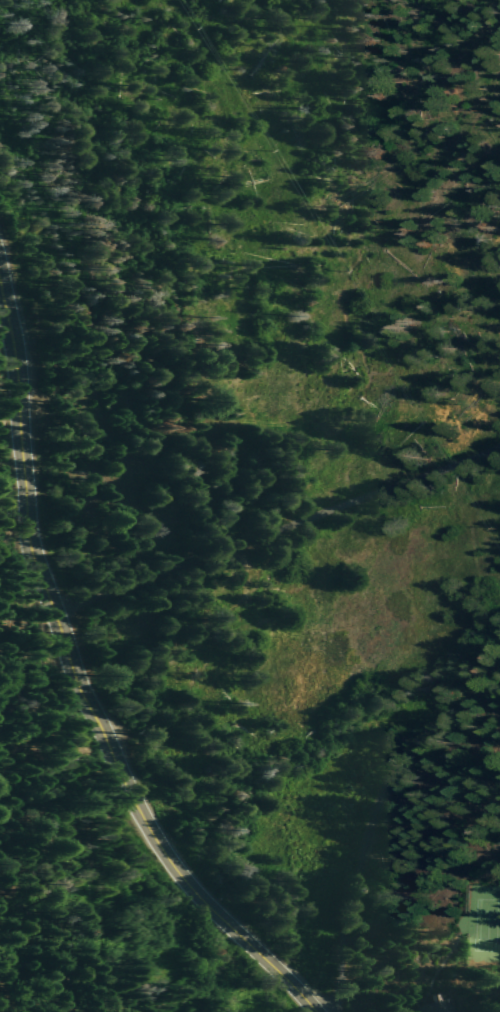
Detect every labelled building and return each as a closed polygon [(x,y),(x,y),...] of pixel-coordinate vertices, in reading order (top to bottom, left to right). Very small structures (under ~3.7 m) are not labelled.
[(450,996),(454,1011),(415,1011),(413,1006),(419,1004),(418,1000),(442,993),(443,998),(450,996)]
